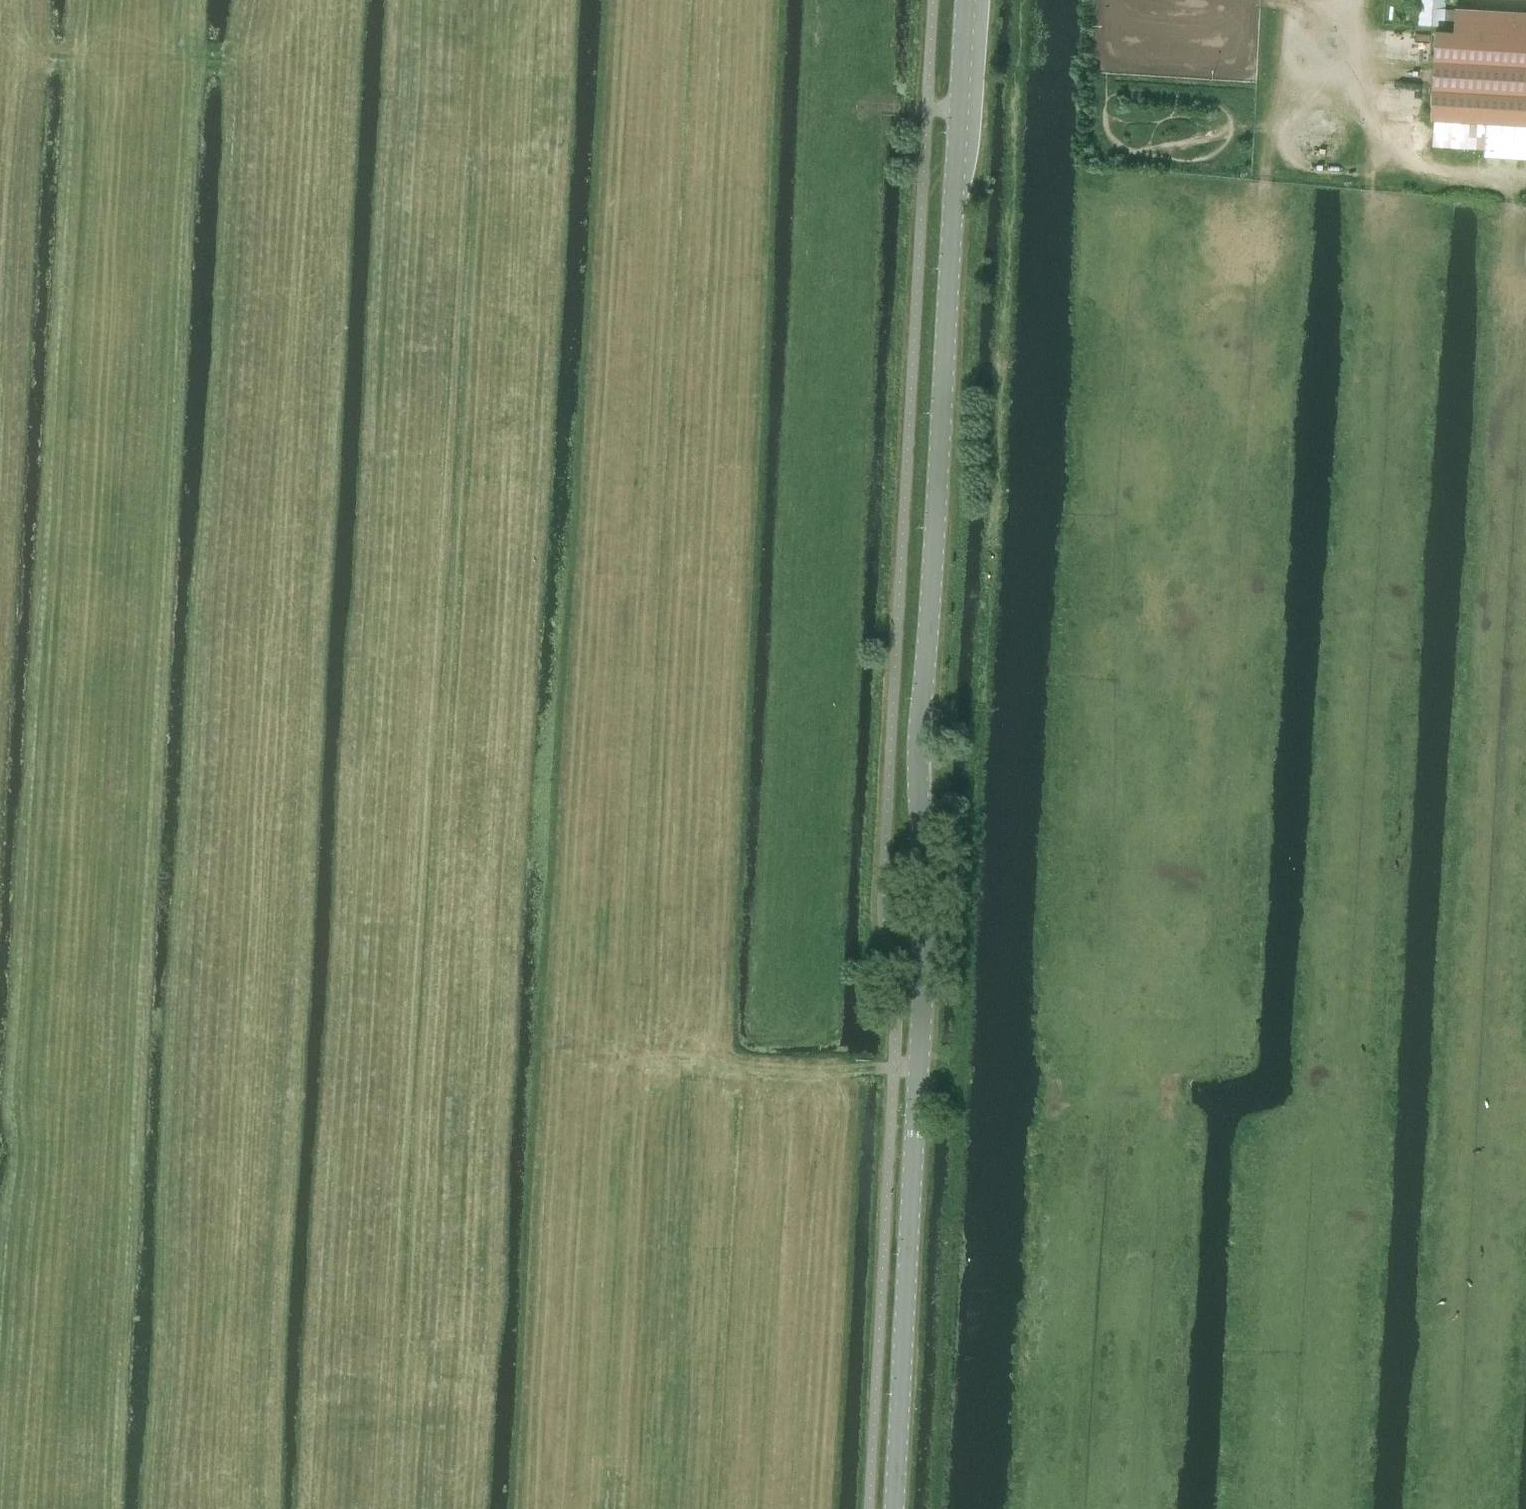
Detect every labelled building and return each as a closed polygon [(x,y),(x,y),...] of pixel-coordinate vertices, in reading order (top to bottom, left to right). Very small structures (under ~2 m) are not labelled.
[(1434,122),(1432,147),(1483,150),(1483,157),(1525,160),(1525,15),(1444,9),(1444,0),(1420,0),(1419,25),(1442,27),(1442,34),(1434,33),(1429,122),(1434,122)]
